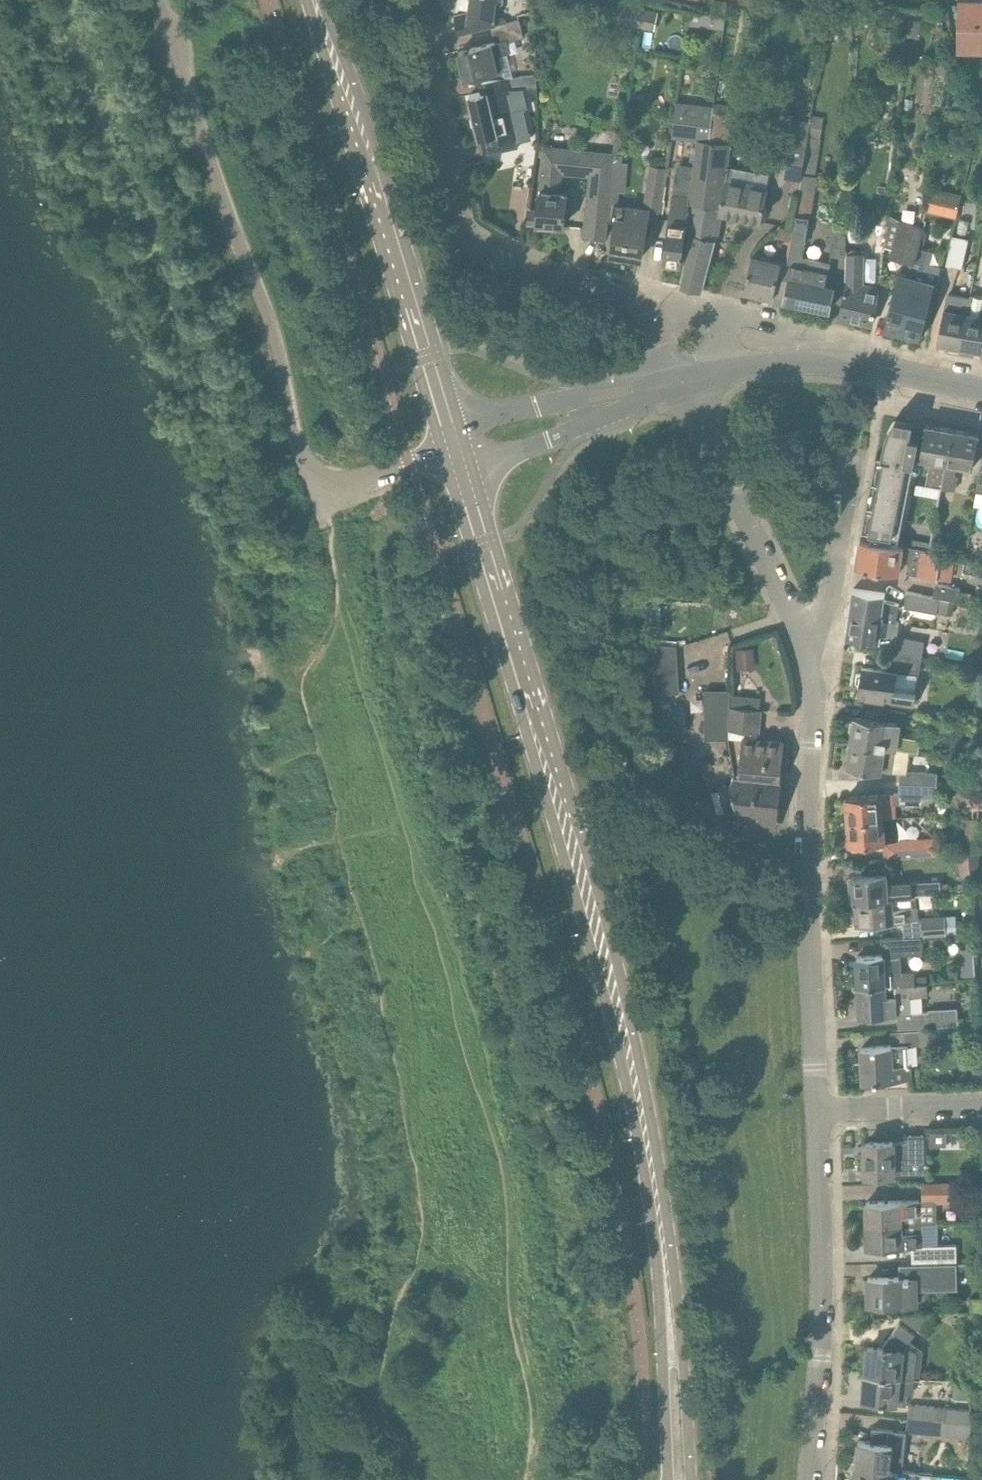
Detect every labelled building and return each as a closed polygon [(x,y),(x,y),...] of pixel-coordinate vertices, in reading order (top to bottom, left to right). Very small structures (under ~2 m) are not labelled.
[(492,27),(509,23),(504,18),(496,19),(499,1),(505,2),(505,0),(462,0),(461,5),(463,9),(471,10),(471,13),(456,16),(460,34),(492,27)] [(960,18),(960,49),(978,49),(981,49),(981,0),(959,0),(960,18)] [(610,23),(638,28),(642,9),(613,3),(610,23)] [(638,28),(655,31),(658,12),(642,9),(638,28)] [(688,27),(699,27),(701,12),(690,11),(688,27)] [(480,80),(514,77),(509,54),(511,54),(508,42),(524,38),(520,20),(509,23),(492,27),(496,43),(493,44),(460,52),(466,80),(480,78),(480,80)] [(908,38),(921,39),(923,22),(910,20),(908,38)] [(495,144),(518,138),(508,94),(514,93),(514,91),(537,88),(537,76),(514,77),(480,80),(483,92),(470,95),(480,138),(493,135),(495,144)] [(674,136),(698,139),(711,141),(715,112),(716,106),(677,102),(674,136)] [(693,234),(715,241),(718,241),(722,217),(762,225),(769,189),(768,189),(771,175),(727,167),(732,144),(728,143),(730,127),(772,132),(774,111),(731,106),(730,114),(715,112),(711,141),(698,139),(694,166),(692,184),(687,233),(693,234)] [(801,194),(802,194),(811,134),(794,131),(787,178),(795,179),(793,193),(801,194)] [(974,141),(966,140),(964,149),(971,151),(974,141)] [(585,236),(606,238),(608,239),(615,167),(616,157),(616,153),(544,146),(540,190),(541,190),(539,212),(531,211),(530,224),(564,227),(568,193),(559,193),(561,173),(592,176),(585,236)] [(623,158),(616,157),(615,167),(622,167),(623,158)] [(658,220),(666,170),(652,167),(645,210),(630,207),(627,222),(617,221),(611,255),(642,260),(645,242),(641,241),(645,218),(658,220)] [(682,265),(687,233),(692,184),(676,181),(674,194),(672,194),(664,262),(682,265)] [(931,188),(925,212),(940,215),(945,192),(931,188)] [(831,310),(836,286),(826,284),(828,273),(830,274),(831,263),(799,257),(801,241),(806,241),(810,218),(796,215),(794,228),(792,241),(788,264),(785,297),(784,300),(831,310)] [(885,328),(903,333),(921,264),(915,262),(919,247),(925,228),(900,221),(897,230),(891,229),(886,246),(892,248),(890,256),(910,261),(906,274),(900,272),(885,328)] [(847,254),(848,227),(831,227),(831,255),(847,254)] [(681,287),(702,292),(715,241),(693,234),(681,287)] [(946,265),(962,268),(969,239),(953,235),(946,265)] [(921,264),(903,333),(920,337),(939,267),(931,265),(935,251),(931,250),(919,247),(915,262),(921,264)] [(847,254),(847,281),(840,315),(852,318),(874,323),(880,287),(864,284),(865,255),(847,254)] [(775,295),(785,297),(788,264),(753,255),(745,291),(774,298),(775,295)] [(938,341),(961,346),(972,294),(971,294),(970,297),(950,293),(947,307),(945,307),(938,341)] [(981,350),(981,296),(972,294),(961,346),(981,350)] [(574,307),(566,305),(564,304),(562,314),(571,317),(574,307)] [(888,431),(887,434),(885,438),(884,442),(882,456),(876,455),(862,530),(892,536),(906,463),(914,464),(915,458),(921,460),(926,430),(893,424),(892,423),(890,425),(889,428),(888,431)] [(926,486),(940,489),(954,430),(927,425),(926,430),(921,460),(931,462),(926,486)] [(954,430),(942,489),(952,491),(957,466),(973,469),(979,434),(954,430)] [(800,450),(817,453),(818,443),(802,440),(800,450)] [(931,552),(940,553),(945,532),(934,530),(931,552)] [(857,567),(900,573),(903,559),(909,560),(908,563),(907,573),(918,575),(937,579),(938,578),(953,581),(957,556),(940,553),(931,552),(903,547),(861,540),(857,567)] [(956,601),(971,604),(973,593),(962,591),(962,588),(937,584),(934,597),(956,601)] [(850,614),(884,620),(896,622),(899,604),(885,601),(886,594),(854,589),(850,614)] [(905,607),(953,616),(956,601),(934,597),(908,592),(905,607)] [(847,637),(881,642),(884,620),(850,614),(847,637)] [(890,651),(923,659),(926,642),(893,635),(890,651)] [(657,693),(681,691),(678,648),(653,646),(657,693)] [(739,667),(757,666),(756,646),(738,647),(739,667)] [(915,705),(917,693),(896,690),(899,672),(920,676),(923,659),(890,651),(886,670),(862,667),(861,670),(858,673),(857,681),(860,684),(858,697),(915,705)] [(729,740),(729,731),(730,707),(731,692),(706,692),(705,740),(729,740)] [(729,731),(759,734),(761,711),(730,707),(729,731)] [(912,751),(919,752),(921,739),(900,735),(902,724),(856,718),(852,742),(896,749),(912,751)] [(739,775),(780,779),(784,742),(743,738),(739,775)] [(883,771),(893,773),(896,749),(852,742),(848,766),(883,771)] [(937,785),(938,774),(924,772),(908,772),(900,771),(900,774),(899,784),(937,786),(937,785)] [(763,817),(777,818),(780,781),(780,779),(739,775),(735,775),(731,783),(732,787),(719,790),(725,815),(739,812),(740,815),(739,827),(762,829),(763,817)] [(897,805),(906,804),(906,806),(918,805),(920,805),(923,803),(923,801),(923,796),(937,797),(937,786),(899,784),(899,794),(896,794),(848,797),(849,822),(898,818),(897,805)] [(940,856),(940,854),(938,837),(900,840),(898,818),(849,822),(851,845),(885,843),(886,860),(940,856)] [(857,901),(916,896),(942,894),(941,880),(915,882),(915,880),(889,881),(889,873),(853,876),(855,901),(857,901)] [(859,925),(919,920),(918,907),(917,907),(916,896),(857,901),(859,925)] [(924,937),(948,935),(947,917),(923,918),(924,937)] [(915,972),(903,972),(902,955),(923,954),(923,938),(883,940),(883,955),(858,957),(859,988),(917,985),(928,984),(928,977),(916,978),(915,972)] [(964,976),(977,975),(975,949),(963,949),(964,976)] [(920,1028),(938,1027),(938,1011),(912,1013),(911,996),(929,995),(928,984),(917,985),(859,988),(861,1017),(898,1015),(899,1029),(920,1028)] [(894,1046),(921,1044),(921,1046),(953,1044),(954,1048),(959,1048),(959,1043),(961,1043),(960,1030),(970,1029),(970,1025),(938,1027),(920,1028),(920,1031),(892,1033),(893,1046),(894,1046)] [(894,1067),(894,1046),(893,1046),(862,1048),(864,1082),(911,1078),(909,1066),(894,1067)] [(946,1133),(930,1133),(930,1136),(929,1136),(929,1147),(946,1146),(946,1133)] [(910,1162),(924,1161),(924,1136),(910,1137),(910,1143),(894,1144),(894,1143),(866,1143),(866,1175),(896,1175),(896,1174),(910,1174),(910,1162)] [(868,1227),(923,1223),(938,1223),(938,1204),(957,1203),(957,1182),(925,1183),(926,1199),(901,1200),(902,1202),(868,1202),(868,1227)] [(869,1248),(902,1247),(912,1247),(912,1263),(957,1262),(957,1244),(924,1245),(923,1223),(868,1227),(869,1248)] [(869,1305),(904,1304),(904,1306),(918,1306),(918,1266),(908,1266),(908,1278),(869,1279),(869,1305)] [(901,1318),(919,1331),(930,1316),(900,1317),(901,1318)] [(866,1375),(915,1380),(917,1353),(905,1352),(905,1351),(869,1348),(866,1375)] [(864,1400),(907,1404),(908,1395),(913,1395),(915,1380),(866,1375),(864,1400)] [(948,1423),(972,1425),(972,1411),(910,1405),(909,1419),(931,1421),(948,1423)] [(907,1432),(930,1435),(931,1421),(909,1419),(907,1432)] [(972,1425),(948,1423),(946,1436),(972,1439),(972,1425)] [(856,1468),(899,1472),(902,1446),(904,1432),(869,1429),(868,1442),(859,1441),(856,1468)] [(921,1475),(899,1472),(856,1468),(855,1479),(921,1479),(921,1475)]
